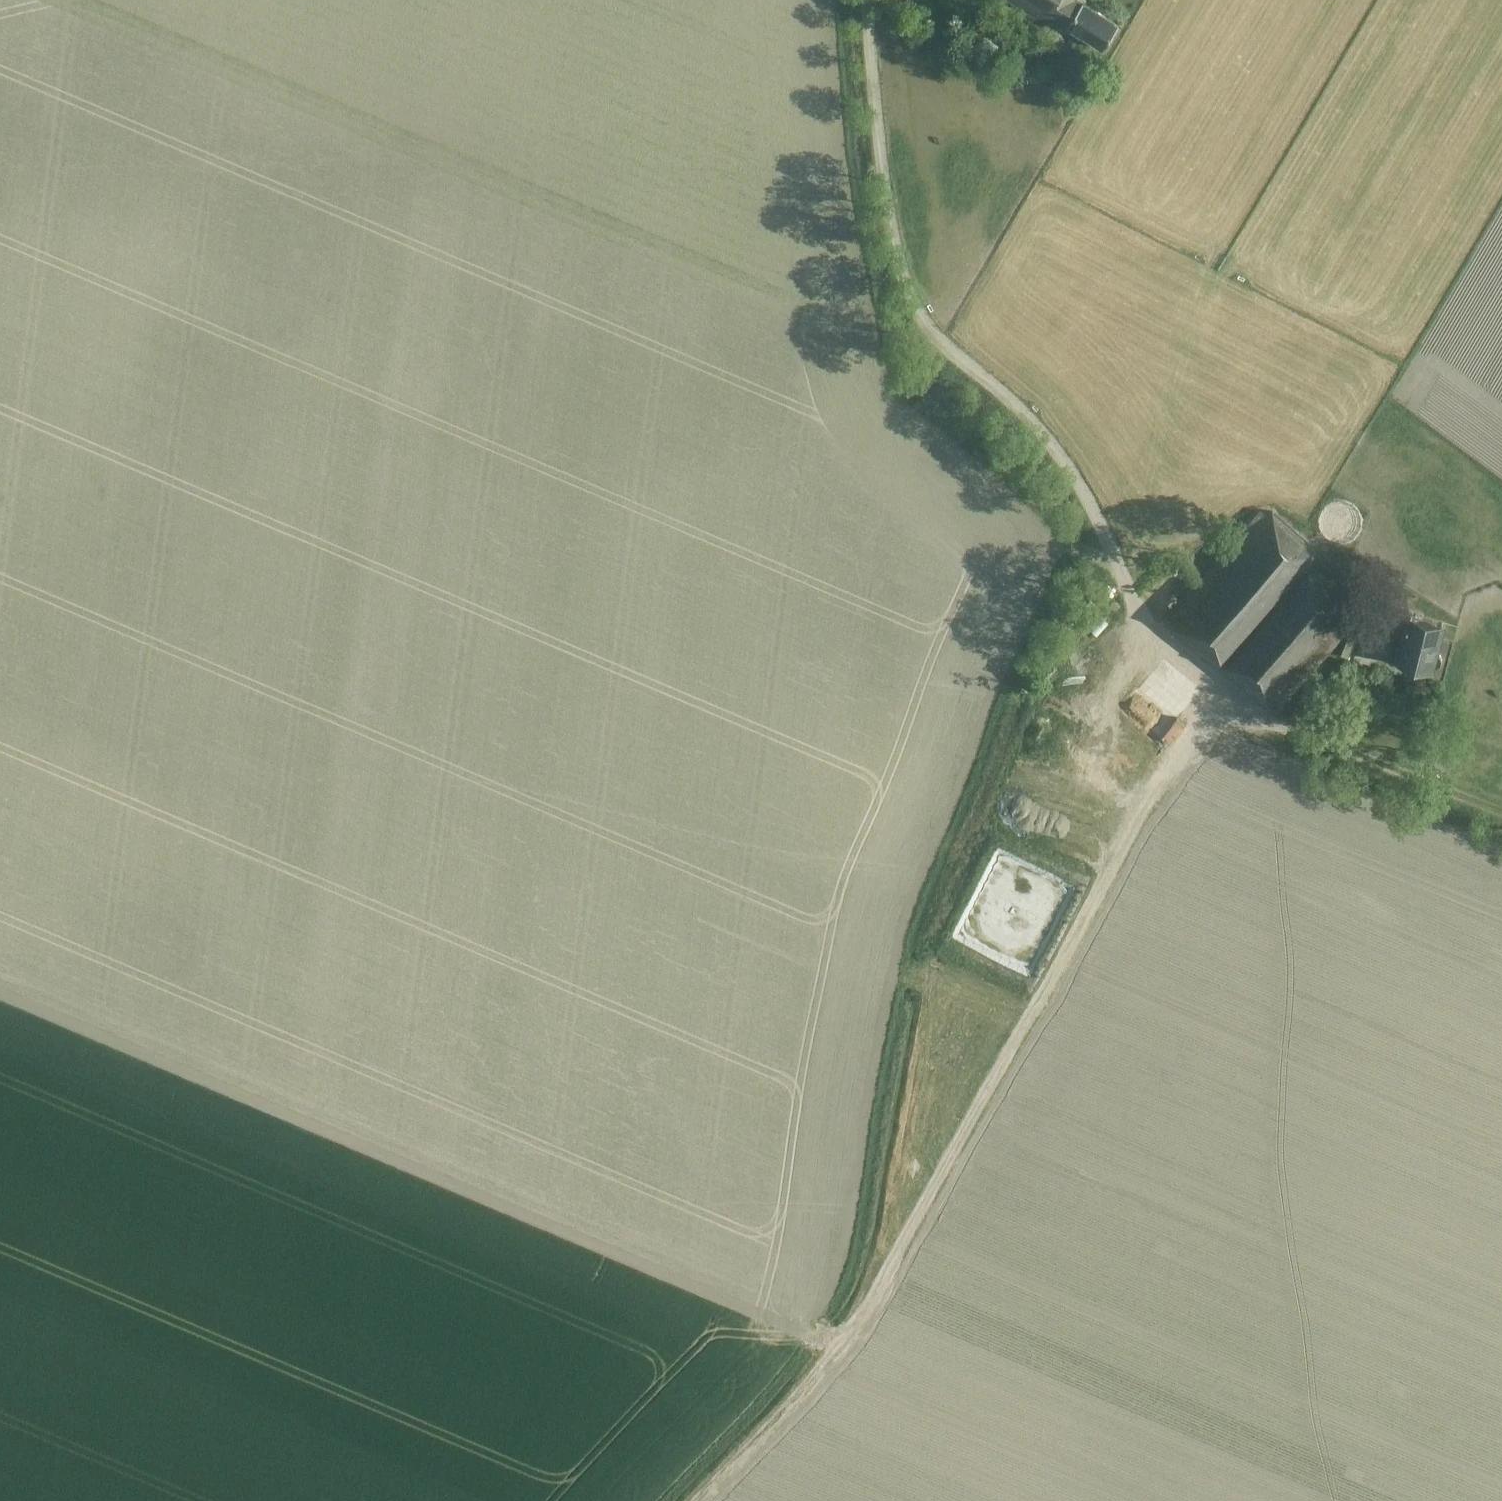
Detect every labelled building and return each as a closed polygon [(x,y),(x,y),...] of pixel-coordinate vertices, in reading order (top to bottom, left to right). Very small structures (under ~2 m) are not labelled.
[(1103,48),(1118,25),(1083,2),(1084,0),(1008,0),(1050,27),(1054,19),(1067,27),(1068,26),(1103,48)] [(1260,509),(1167,619),(1279,712),(1360,616),(1364,620),(1402,629),(1394,663),(1407,665),(1408,662),(1434,667),(1437,666),(1439,664),(1440,662),(1440,660),(1440,657),(1435,652),(1442,624),(1410,616),(1411,613),(1385,608),(1388,598),(1367,594),(1356,607),(1318,573),(1328,561),(1272,511),(1267,516),(1260,509)] [(1181,717),(1163,733),(1173,744),(1191,727),(1181,717)]
